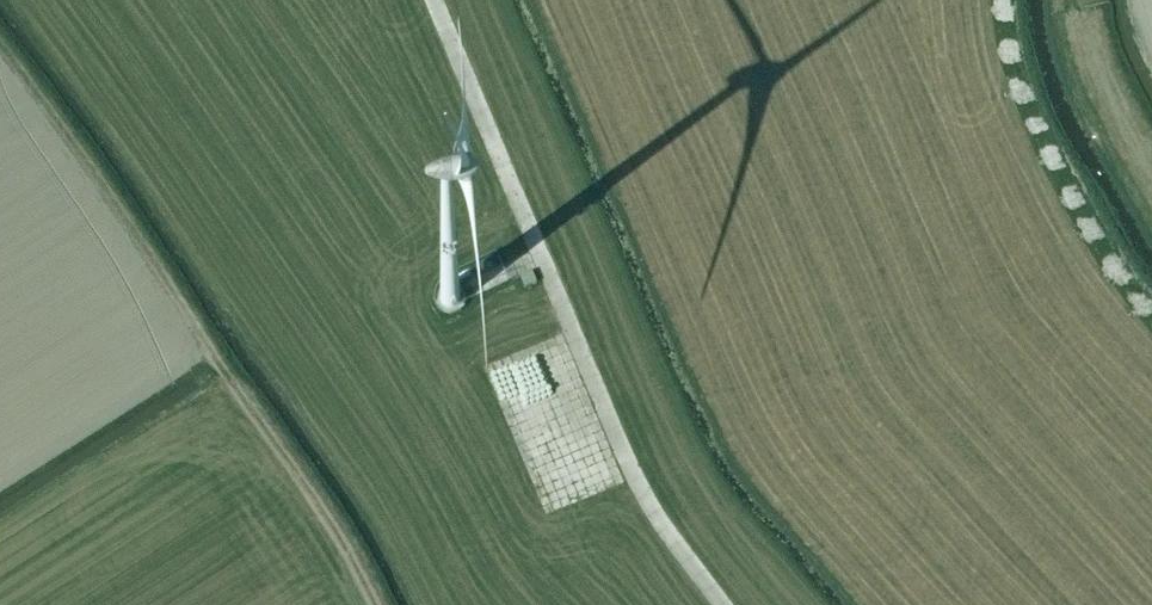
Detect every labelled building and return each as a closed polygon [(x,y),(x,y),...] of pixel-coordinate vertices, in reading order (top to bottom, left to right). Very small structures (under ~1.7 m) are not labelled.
[(452,286),(450,286),(448,287),(446,287),(445,288),(442,290),(441,292),(440,294),(440,297),(440,300),(441,302),(443,304),(445,306),(447,307),(450,308),(453,307),(456,306),(457,305),(459,303),(461,301),(461,297),(461,296),(460,293),(460,292),(458,290),(456,288),(454,287),(452,286)] [(559,504),(599,491),(557,363),(517,376),(559,504)]
